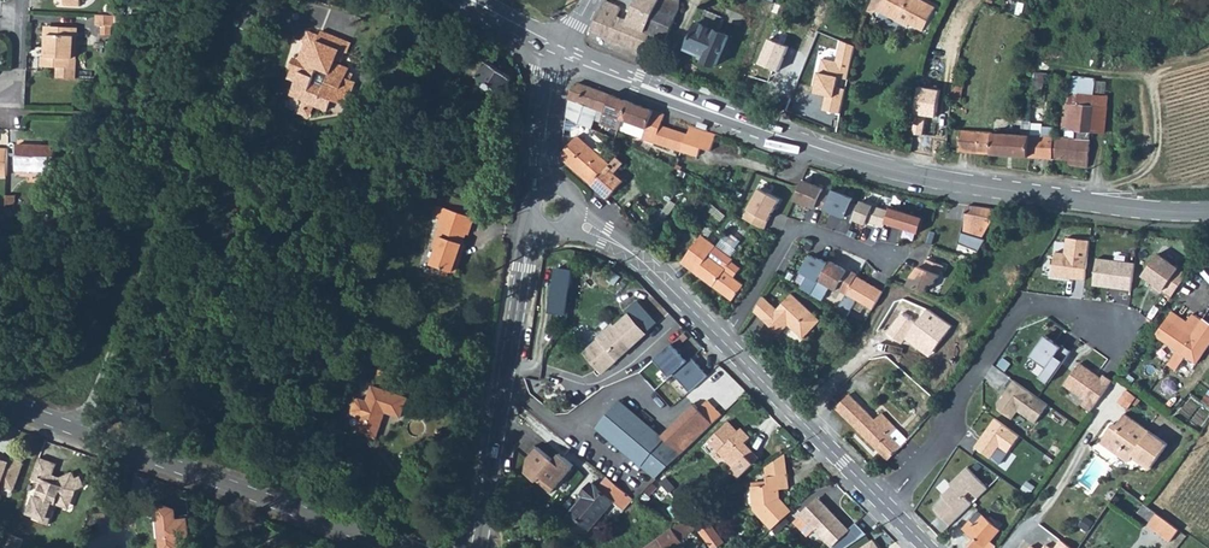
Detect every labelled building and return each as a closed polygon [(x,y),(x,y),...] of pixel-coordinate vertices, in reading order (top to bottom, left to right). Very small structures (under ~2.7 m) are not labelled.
[(590,31),(644,53),(650,35),(644,32),(660,0),(636,0),(625,23),(618,19),(622,10),(620,6),(617,4),(608,0),(605,0),(592,26),(590,31)] [(644,32),(650,35),(665,41),(680,7),(680,0),(660,0),(644,32)] [(874,13),(905,28),(907,25),(921,32),(933,8),(917,0),(912,0),(911,0),(880,0),(874,13)] [(1016,5),(1013,14),(1029,21),(1033,11),(1016,5)] [(115,15),(96,14),(96,25),(102,25),(101,34),(110,34),(110,26),(114,26),(115,15)] [(697,22),(685,49),(699,55),(698,58),(715,66),(728,35),(697,22)] [(46,56),(42,56),(41,66),(58,67),(57,77),(74,78),(75,67),(69,67),(69,58),(73,58),(74,37),(77,37),(77,27),(51,26),(51,34),(47,34),(46,56)] [(45,26),(42,56),(46,56),(47,34),(51,34),(51,26),(45,26)] [(303,45),(297,61),(302,63),(295,81),(290,92),(305,98),(304,101),(315,106),(327,110),(331,100),(344,105),(353,81),(346,78),(349,69),(334,63),(329,61),(334,48),(339,50),(343,41),(320,31),(318,36),(317,36),(316,36),(315,35),(313,36),(311,36),(309,36),(308,37),(306,38),(304,39),(303,40),(302,42),(301,44),(303,45)] [(1099,33),(1098,43),(1107,43),(1108,34),(1099,33)] [(765,39),(756,64),(777,72),(788,47),(765,39)] [(348,43),(343,41),(339,50),(334,48),(329,61),(334,63),(336,60),(340,62),(348,43)] [(820,111),(838,113),(844,88),(835,87),(837,79),(846,81),(854,46),(838,41),(834,61),(821,60),(818,74),(815,74),(812,94),(824,96),(820,111)] [(295,81),(302,63),(297,61),(292,58),(288,68),(291,69),(287,78),(295,81)] [(488,61),(478,76),(486,81),(482,86),(492,94),(497,89),(502,93),(512,79),(488,61)] [(956,68),(953,83),(961,85),(964,70),(956,68)] [(1034,77),(1034,92),(1041,92),(1042,86),(1043,86),(1044,74),(1034,73),(1034,77)] [(1054,137),(1052,158),(1075,160),(1075,164),(1087,167),(1090,132),(1094,94),(1096,79),(1070,77),(1067,103),(1063,103),(1061,128),(1066,129),(1065,137),(1054,137)] [(1097,81),(1097,92),(1105,92),(1106,81),(1097,81)] [(953,83),(951,95),(959,97),(961,85),(953,83)] [(567,104),(565,119),(591,129),(594,121),(618,129),(629,102),(581,84),(579,84),(574,87),(571,91),(569,95),(567,104)] [(933,118),(937,91),(915,87),(909,135),(921,136),(924,117),(933,118)] [(290,92),(289,95),(304,101),(305,98),(290,92)] [(1094,94),(1090,132),(1103,133),(1107,95),(1094,94)] [(304,101),(299,114),(311,118),(315,106),(304,101)] [(664,115),(629,102),(618,129),(642,138),(642,139),(697,156),(700,148),(709,151),(715,134),(689,125),(686,134),(660,126),(664,115)] [(960,130),(958,151),(1028,157),(1031,123),(1031,120),(1022,120),(1021,135),(960,130)] [(1031,123),(1028,157),(1052,158),(1054,137),(1054,127),(1042,126),(1042,124),(1031,123)] [(565,148),(561,152),(562,159),(595,187),(607,198),(622,181),(614,173),(618,168),(623,163),(616,157),(609,165),(576,136),(565,148)] [(16,144),(15,170),(53,171),(54,145),(16,144)] [(788,161),(779,157),(776,163),(786,167),(788,161)] [(627,176),(618,168),(614,173),(622,181),(627,176)] [(367,173),(364,181),(379,186),(381,178),(367,173)] [(687,173),(648,231),(654,235),(693,176),(687,173)] [(411,178),(406,193),(424,199),(429,184),(411,178)] [(822,189),(802,180),(793,200),(813,209),(814,206),(822,210),(828,196),(820,193),(822,189)] [(759,189),(743,218),(764,230),(779,201),(759,189)] [(831,190),(828,196),(822,210),(843,218),(844,216),(852,219),(858,206),(849,202),(851,198),(831,190)] [(5,195),(4,213),(14,214),(14,195),(5,195)] [(860,201),(858,206),(852,219),(851,222),(863,227),(865,222),(883,227),(884,223),(888,211),(872,206),(860,201)] [(998,210),(967,206),(962,228),(964,233),(983,237),(998,210)] [(474,218),(444,208),(438,224),(440,225),(433,247),(437,248),(431,264),(444,269),(450,271),(456,273),(461,256),(459,255),(463,244),(466,234),(468,234),(474,218)] [(889,208),(888,211),(884,223),(918,234),(922,218),(889,208)] [(680,261),(731,300),(744,284),(733,276),(739,267),(731,261),(732,259),(700,236),(680,261)] [(1089,239),(1066,236),(1064,252),(1054,251),(1051,274),(1084,279),(1089,239)] [(1188,275),(1157,252),(1142,274),(1155,283),(1153,286),(1170,299),(1188,275)] [(818,261),(810,256),(801,272),(807,276),(800,289),(810,295),(828,264),(819,259),(818,261)] [(1134,262),(1096,257),(1092,284),(1130,289),(1134,262)] [(943,267),(925,260),(922,269),(918,267),(910,277),(907,286),(925,293),(928,284),(932,286),(939,276),(943,267)] [(828,264),(810,295),(820,301),(829,287),(835,291),(836,290),(845,295),(855,277),(856,275),(847,269),(846,271),(829,262),(828,264)] [(573,269),(558,267),(551,311),(566,313),(573,269)] [(442,276),(448,278),(450,271),(444,269),(442,276)] [(882,292),(855,277),(845,295),(836,310),(846,317),(856,300),(872,310),(882,292)] [(767,297),(755,309),(779,332),(782,329),(788,323),(804,339),(822,322),(795,295),(780,310),(767,297)] [(639,298),(627,309),(630,312),(649,331),(659,321),(639,298)] [(1185,321),(1171,311),(1154,335),(1165,343),(1155,357),(1164,364),(1174,349),(1195,363),(1208,343),(1208,323),(1202,318),(1200,321),(1190,314),(1185,321)] [(598,339),(584,351),(603,373),(649,331),(630,312),(614,327),(612,324),(597,338),(598,339)] [(900,314),(886,332),(902,343),(916,325),(900,314)] [(1060,345),(1044,334),(1029,355),(1046,366),(1039,375),(1047,381),(1070,350),(1061,344),(1060,345)] [(669,344),(653,359),(669,377),(672,374),(688,392),(706,376),(690,358),(685,362),(669,344)] [(1101,377),(1079,362),(1063,384),(1084,399),(1081,404),(1090,410),(1112,379),(1103,373),(1101,377)] [(380,370),(375,387),(391,392),(395,383),(395,380),(391,375),(386,372),(380,370)] [(1010,377),(1004,385),(1008,387),(997,402),(998,408),(1012,418),(1017,410),(1035,422),(1048,404),(1010,377)] [(361,418),(357,431),(376,438),(383,417),(380,416),(382,411),(400,417),(407,397),(391,392),(375,387),(373,386),(368,400),(360,398),(355,400),(351,411),(353,415),(361,418)] [(1117,402),(1127,409),(1135,397),(1126,390),(1117,402)] [(834,408),(886,459),(906,440),(881,413),(874,419),(848,395),(834,408)] [(619,400),(596,427),(610,440),(641,466),(656,479),(682,454),(662,436),(619,400)] [(707,401),(697,410),(711,425),(721,416),(707,401)] [(693,406),(662,436),(682,454),(699,437),(711,425),(697,410),(693,406)] [(1112,423),(1099,441),(1128,461),(1132,455),(1150,467),(1167,444),(1123,413),(1115,425),(1112,423)] [(1019,435),(994,417),(974,446),(990,457),(998,445),(1007,451),(1019,435)] [(758,460),(744,444),(749,438),(741,429),(737,432),(728,422),(709,440),(734,467),(732,468),(740,477),(758,460)] [(535,443),(528,451),(530,453),(527,456),(525,470),(536,479),(554,459),(553,458),(535,443)] [(554,459),(536,479),(550,491),(574,464),(559,452),(553,458),(554,459)] [(784,454),(750,476),(751,486),(766,485),(766,477),(786,475),(784,454)] [(2,483),(14,487),(24,462),(11,457),(10,460),(4,458),(0,456),(0,488),(2,483)] [(40,456),(32,478),(41,481),(29,512),(35,514),(34,517),(49,523),(56,502),(63,499),(64,496),(68,497),(74,494),(77,488),(74,482),(77,477),(74,470),(61,476),(60,480),(54,477),(53,475),(54,473),(58,462),(40,456)] [(935,508),(950,526),(986,490),(968,468),(950,487),(951,488),(941,496),(945,500),(935,508)] [(81,475),(77,477),(74,482),(77,488),(85,484),(81,475)] [(766,485),(751,486),(753,508),(771,529),(783,518),(790,512),(780,502),(776,503),(776,500),(777,499),(777,490),(787,489),(786,475),(766,477),(766,485)] [(633,498),(607,477),(598,488),(592,482),(581,494),(584,497),(571,513),(590,529),(613,502),(623,510),(633,498)] [(63,499),(56,502),(69,507),(74,494),(68,497),(64,496),(63,499)] [(793,522),(807,535),(814,528),(833,547),(845,547),(864,533),(855,524),(850,532),(817,499),(793,522)] [(174,513),(173,510),(158,503),(152,500),(147,511),(159,517),(161,547),(193,547),(194,546),(191,514),(178,515),(178,512),(174,513)] [(158,500),(158,503),(173,510),(174,513),(178,512),(178,509),(158,500)] [(1169,523),(1143,504),(1137,512),(1149,522),(1146,525),(1160,535),(1169,523)] [(644,508),(639,513),(654,527),(659,522),(644,508)] [(976,511),(962,528),(984,546),(998,531),(976,511)] [(684,547),(681,542),(692,534),(679,523),(645,547),(683,547),(684,547)] [(1169,523),(1160,535),(1169,542),(1178,530),(1169,523)] [(698,532),(711,547),(716,547),(724,542),(710,524),(698,532)] [(692,534),(681,542),(684,547),(696,538),(692,534)] [(873,540),(861,547),(878,547),(873,540)]
